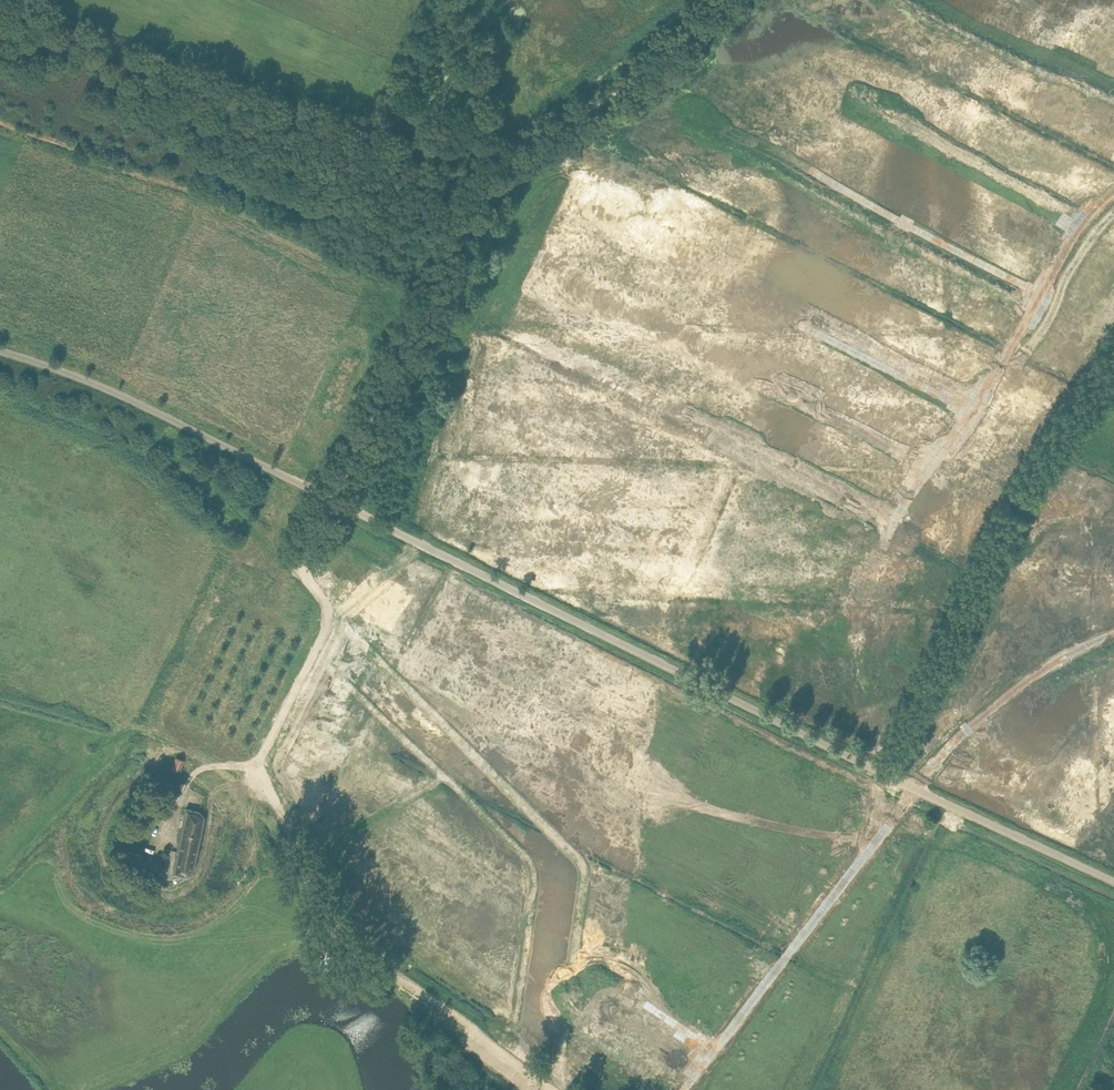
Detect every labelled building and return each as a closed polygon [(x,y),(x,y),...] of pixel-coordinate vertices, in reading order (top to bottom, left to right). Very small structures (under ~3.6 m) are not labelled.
[(180,771),(184,760),(176,757),(172,768),(180,771)] [(185,809),(172,874),(186,877),(189,874),(193,868),(198,847),(204,814),(200,812),(185,809)] [(123,856),(128,857),(126,862),(125,865),(132,867),(146,879),(158,880),(162,862),(125,851),(123,856)]
